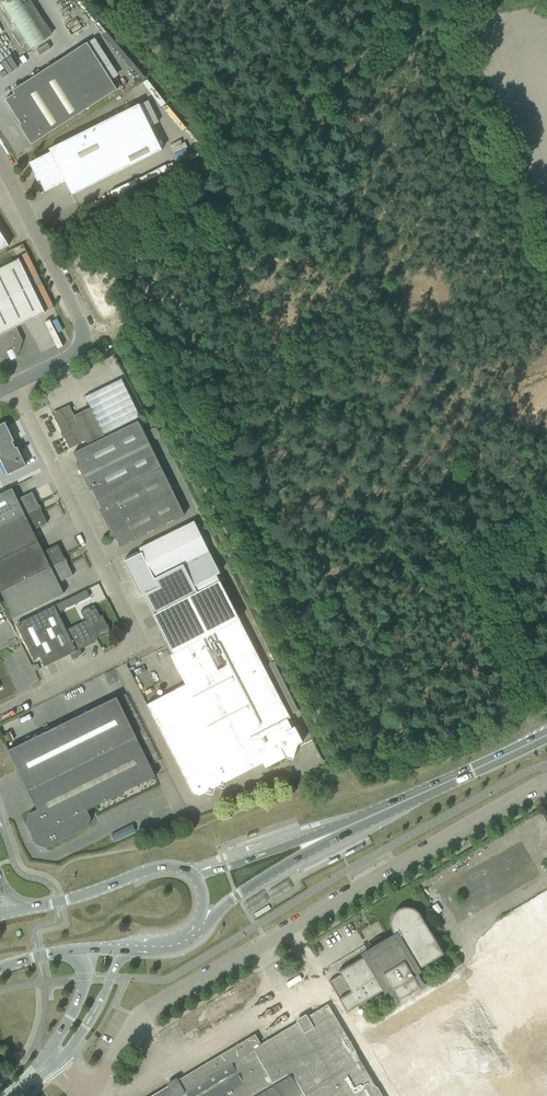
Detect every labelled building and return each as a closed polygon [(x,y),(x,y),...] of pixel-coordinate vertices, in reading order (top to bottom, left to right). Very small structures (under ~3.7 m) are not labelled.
[(45,39),(20,0),(6,0),(1,3),(30,49),(45,39)] [(14,94),(5,100),(20,124),(19,126),(31,145),(117,90),(86,43),(12,91),(14,94)] [(29,163),(35,176),(36,175),(45,192),(65,182),(71,195),(161,150),(138,104),(48,149),(50,152),(29,163)] [(8,246),(0,233),(0,251),(8,246)] [(16,326),(44,313),(18,259),(8,264),(0,268),(0,357),(7,359),(18,353),(23,341),(16,326)] [(86,441),(88,445),(105,436),(104,435),(140,417),(121,379),(85,397),(90,407),(74,415),(69,405),(52,414),(61,433),(63,432),(65,435),(63,436),(69,449),(86,441)] [(184,515),(161,468),(138,421),(105,437),(105,436),(88,445),(73,452),(78,462),(76,463),(89,491),(91,490),(101,509),(99,510),(113,538),(115,537),(119,547),(184,515)] [(12,438),(5,422),(0,424),(0,459),(7,475),(26,466),(18,450),(15,451),(14,448),(7,452),(4,446),(11,442),(9,439),(12,438)] [(37,509),(35,505),(38,504),(32,492),(17,499),(11,488),(2,493),(0,494),(0,527),(37,509)] [(37,541),(32,530),(47,523),(41,511),(38,512),(37,509),(0,527),(0,559),(37,541)] [(141,553),(124,562),(131,574),(134,579),(133,579),(141,595),(143,594),(154,614),(152,615),(172,654),(239,620),(219,581),(216,575),(219,573),(193,521),(148,543),(139,548),(141,553)] [(0,592),(63,561),(61,558),(64,557),(58,544),(43,551),(37,541),(0,559),(0,591),(0,592)] [(63,561),(0,592),(13,618),(63,594),(58,583),(73,575),(67,563),(64,564),(63,561)] [(73,596),(76,603),(89,597),(86,590),(73,596)] [(16,624),(24,640),(29,650),(34,660),(40,657),(44,666),(70,654),(73,659),(82,654),(80,649),(96,641),(96,638),(102,636),(105,635),(105,634),(110,632),(108,628),(109,628),(107,624),(107,625),(102,615),(100,616),(96,608),(91,610),(89,607),(80,611),(85,620),(66,630),(62,621),(61,621),(54,605),(16,624)] [(185,684),(146,704),(192,793),(199,795),(207,791),(211,793),(212,789),(219,785),(223,786),(224,782),(244,772),(262,763),(265,768),(285,757),(292,760),(295,752),(297,745),(302,742),(294,727),(291,728),(287,719),(290,718),(239,620),(172,654),(170,655),(185,684)] [(26,822),(37,844),(46,847),(87,827),(90,818),(87,810),(155,776),(116,697),(7,750),(37,810),(29,813),(26,822)] [(340,975),(328,981),(347,1012),(365,1000),(381,991),(385,989),(388,994),(394,991),(398,1000),(420,988),(413,977),(418,974),(421,973),(418,968),(444,954),(421,915),(420,914),(419,913),(418,912),(417,911),(416,910),(415,909),(414,909),(413,908),(412,908),(410,907),(409,907),(408,907),(407,907),(405,907),(404,907),(403,907),(401,907),(400,908),(399,908),(398,909),(396,910),(395,910),(394,911),(393,912),(393,913),(392,914),(391,916),(391,917),(390,918),(390,919),(390,921),(390,922),(390,924),(390,925),(390,927),(390,928),(391,930),(392,931),(392,932),(395,937),(384,944),(381,940),(376,943),(376,944),(378,947),(366,954),(338,971),(340,975)] [(510,935),(510,923),(499,923),(499,927),(491,927),(491,935),(510,935)] [(470,974),(521,1074),(544,1063),(533,1040),(546,1033),(546,936),(470,974)] [(366,1027),(359,1037),(369,1043),(374,1054),(382,1059),(383,1067),(385,1070),(394,1076),(406,1069),(406,1064),(432,1062),(438,1054),(443,1057),(443,1049),(448,1041),(455,1045),(457,1042),(469,1041),(473,1048),(477,1039),(481,1047),(487,1047),(489,1048),(489,1037),(491,1032),(484,1033),(458,980),(366,1027)] [(138,1095),(305,1095),(306,1095),(382,1095),(376,1084),(386,1080),(369,1044),(352,1052),(330,1005),(257,1039),(257,1040),(138,1095)]
